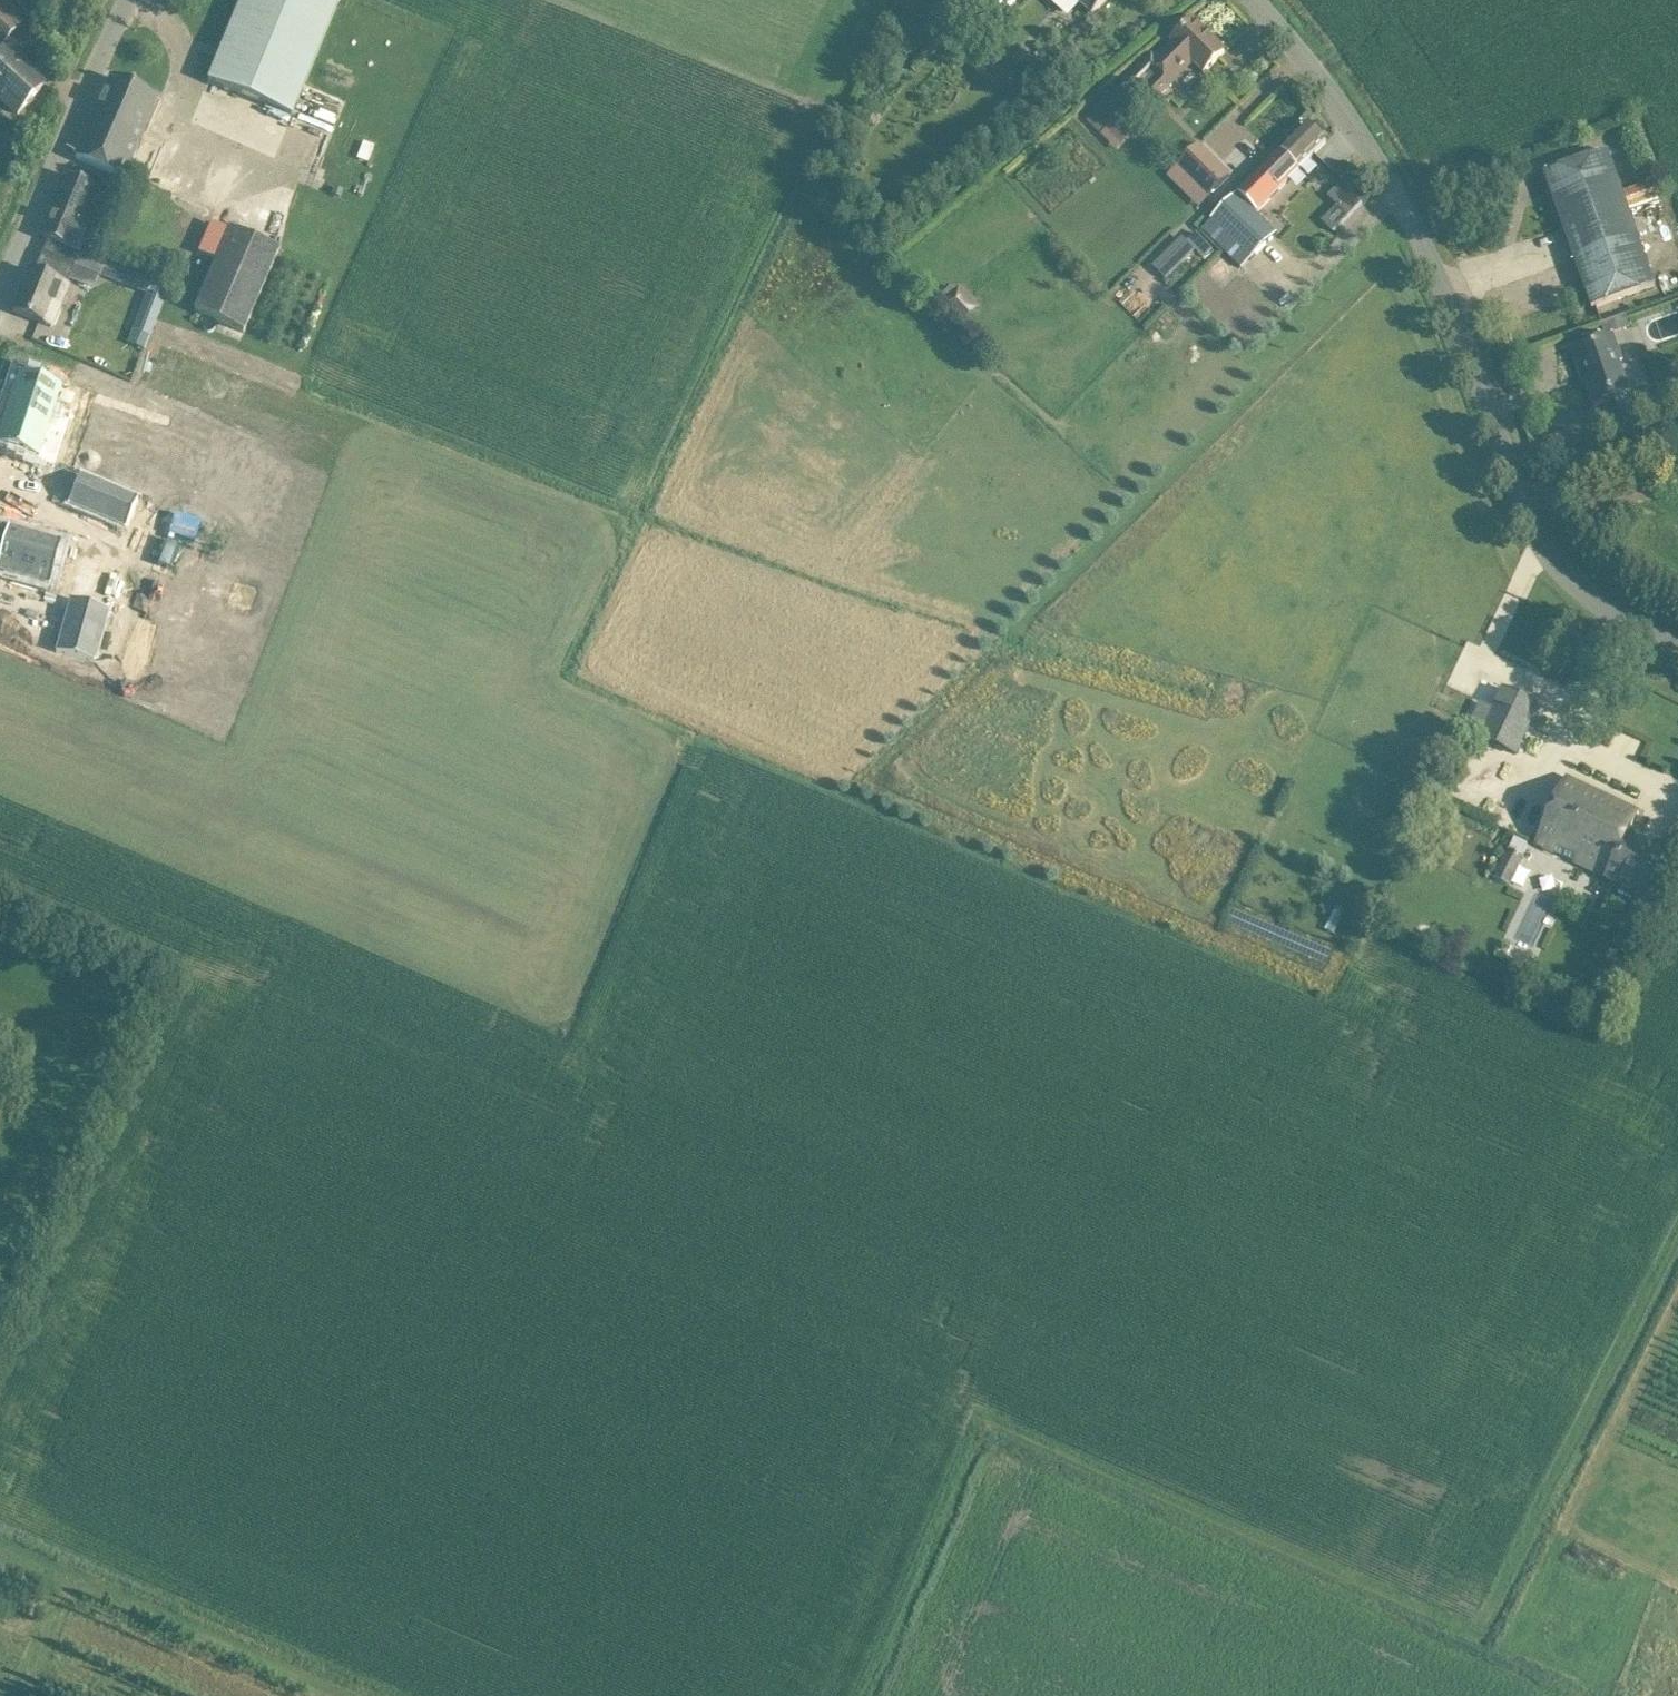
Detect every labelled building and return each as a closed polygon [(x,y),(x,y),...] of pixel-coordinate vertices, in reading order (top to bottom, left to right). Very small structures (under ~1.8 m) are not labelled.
[(207,83),(291,117),(340,0),(241,0),(207,83)] [(1092,15),(1093,16),(1101,8),(1108,0),(1075,0),(1092,15)] [(0,15),(0,42),(3,45),(17,30),(0,15)] [(1193,22),(1178,38),(1155,62),(1152,59),(1126,86),(1151,110),(1167,93),(1162,88),(1189,60),(1204,75),(1209,69),(1224,53),(1193,22)] [(0,54),(0,100),(17,115),(43,88),(3,51),(0,54)] [(157,98),(131,87),(111,78),(76,159),(122,179),(157,98)] [(1088,123),(1101,136),(1117,119),(1103,107),(1088,123)] [(1307,124),(1292,140),(1237,197),(1255,215),(1326,143),(1307,124)] [(339,168),(366,163),(364,153),(337,158),(339,168)] [(1607,153),(1565,168),(1544,175),(1592,309),(1655,287),(1607,153)] [(80,255),(88,258),(96,240),(86,236),(96,212),(95,205),(86,202),(92,187),(69,177),(43,240),(80,255)] [(1338,207),(1323,223),(1333,233),(1348,217),(1363,203),(1343,183),(1328,198),(1338,207)] [(1237,197),(1210,223),(1252,262),(1277,236),(1255,215),(1237,197)] [(195,312),(245,333),(279,251),(229,230),(195,312)] [(1161,270),(1170,281),(1204,254),(1195,243),(1161,270)] [(30,271),(13,313),(33,322),(51,329),(51,327),(55,326),(61,312),(59,308),(68,287),(67,286),(75,266),(63,261),(42,253),(34,273),(30,271)] [(105,265),(88,258),(80,255),(75,266),(100,277),(105,265)] [(147,297),(133,330),(151,337),(151,336),(155,327),(170,292),(152,285),(147,297)] [(1613,335),(1592,343),(1571,350),(1580,377),(1585,375),(1588,383),(1586,383),(1594,407),(1630,395),(1619,363),(1622,362),(1613,335)] [(0,443),(0,454),(46,474),(73,403),(23,384),(0,443)] [(68,474),(57,504),(122,532),(134,502),(68,474)] [(25,601),(42,552),(0,534),(0,590),(25,601)] [(72,621),(57,658),(102,678),(117,641),(72,621)] [(1504,688),(1479,740),(1516,757),(1540,705),(1504,688)] [(1609,879),(1641,895),(1631,919),(1651,929),(1667,895),(1650,887),(1665,855),(1627,838),(1639,814),(1567,780),(1536,845),(1575,863),(1574,866),(1608,882),(1609,879)] [(1510,851),(1523,857),(1528,846),(1515,840),(1510,851)]
